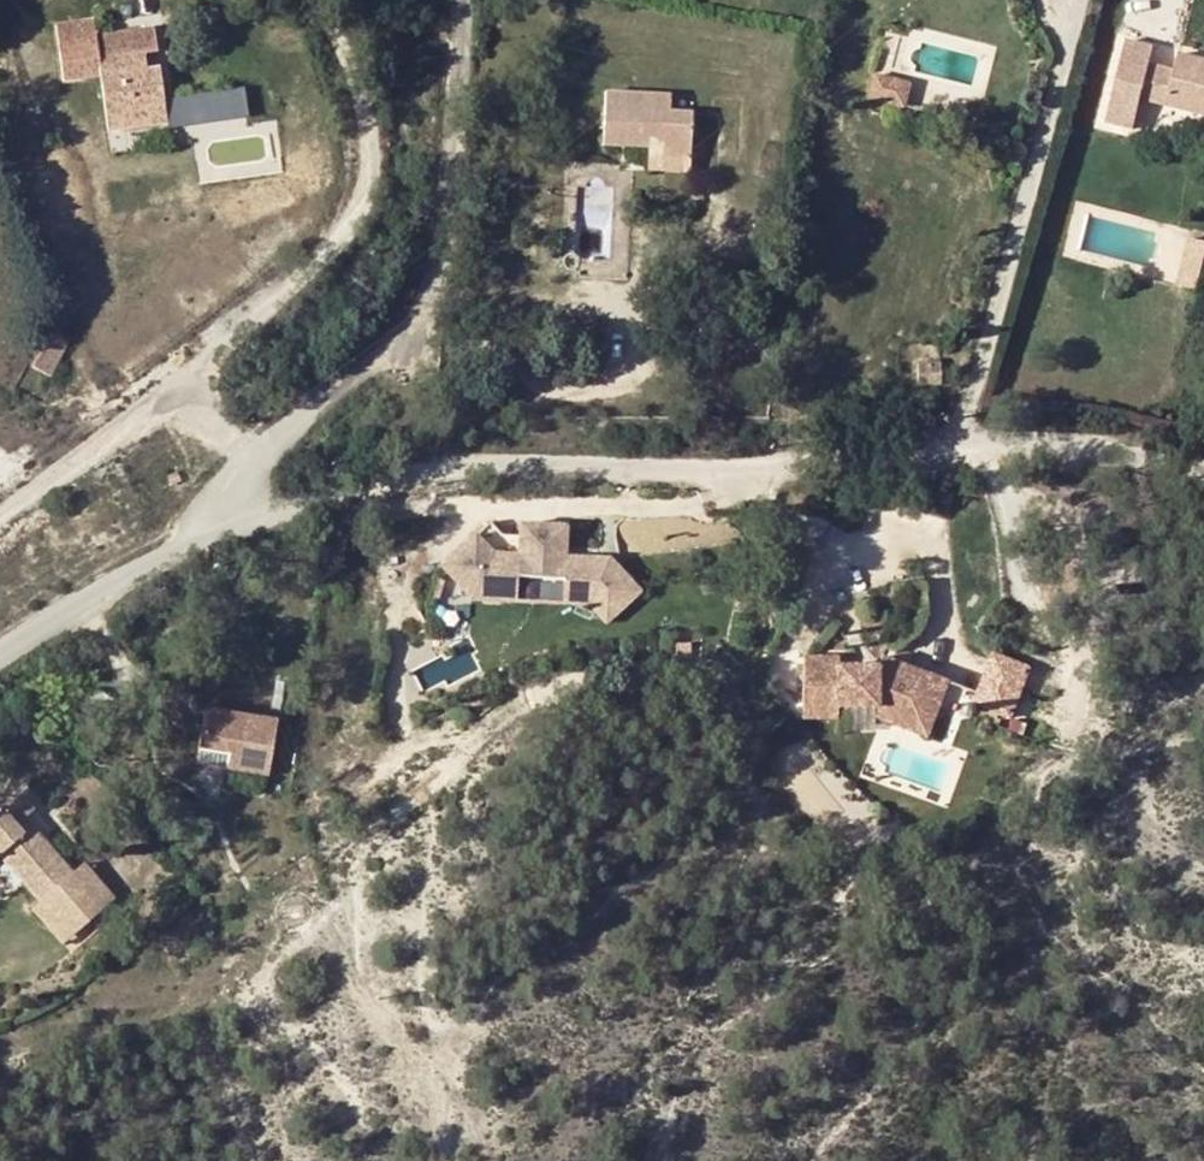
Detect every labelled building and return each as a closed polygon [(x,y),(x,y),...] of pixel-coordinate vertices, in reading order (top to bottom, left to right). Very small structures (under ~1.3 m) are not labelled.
[(60,49),(18,52),(22,89),(101,81),(108,134),(133,132),(134,126),(165,122),(158,71),(147,73),(145,55),(155,54),(155,47),(153,32),(94,37),(93,23),(57,26),(60,49)] [(1191,101),(1188,114),(1203,118),(1203,62),(1177,55),(1172,72),(1147,65),(1150,51),(1126,44),(1107,124),(1131,130),(1137,101),(1164,107),(1167,94),(1191,101)] [(910,83),(875,74),(869,98),(904,106),(910,83)] [(645,158),(686,157),(687,115),(662,115),(661,94),(597,93),(597,148),(645,150),(645,158)] [(1167,94),(1164,107),(1188,114),(1191,101),(1167,94)] [(282,121),(269,121),(269,167),(282,167),(282,121)] [(686,157),(645,158),(644,175),(686,176),(686,157)] [(1203,284),(1203,283),(1203,248),(1197,246),(1189,280),(1203,284)] [(1200,296),(1203,284),(1189,280),(1186,292),(1200,296)] [(32,367),(50,376),(67,342),(47,332),(32,367)] [(918,364),(919,385),(938,383),(938,364),(918,364)] [(689,404),(688,418),(703,419),(704,404),(689,404)] [(170,488),(181,483),(176,473),(165,479),(170,488)] [(617,621),(648,588),(616,557),(586,568),(572,568),(571,559),(570,529),(524,529),(525,559),(501,560),(481,542),(451,577),(482,608),(526,607),(526,583),(571,581),(572,605),(596,605),(617,621)] [(585,558),(571,559),(572,568),(586,568),(585,558)] [(1026,669),(990,655),(971,705),(1006,718),(1026,669)] [(925,729),(943,681),(892,661),(889,671),(878,666),(839,666),(839,657),(803,657),(803,694),(837,694),(837,706),(878,706),(877,710),(925,729)] [(889,671),(892,661),(881,658),(878,666),(889,671)] [(837,706),(837,694),(803,694),(803,717),(877,717),(922,736),(925,729),(877,710),(878,706),(837,706)] [(195,776),(265,788),(275,734),(205,722),(195,776)] [(78,937),(116,902),(81,868),(73,875),(35,832),(26,839),(19,832),(27,823),(36,816),(22,801),(0,821),(0,864),(2,862),(44,907),(39,913),(53,929),(63,920),(78,937)] [(26,839),(35,832),(27,823),(19,832),(26,839)] [(53,929),(70,946),(78,937),(63,920),(53,929)]
